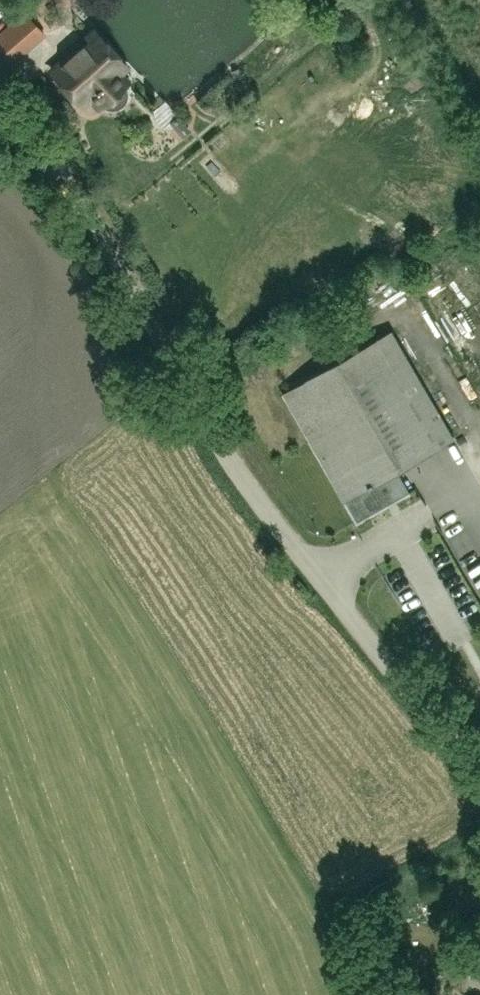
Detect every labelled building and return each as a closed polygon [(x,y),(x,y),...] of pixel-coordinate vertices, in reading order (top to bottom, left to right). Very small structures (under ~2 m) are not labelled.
[(16,66),(50,43),(31,17),(0,38),(0,44),(16,66)] [(54,70),(85,105),(124,69),(93,35),(54,70)] [(397,328),(283,392),(347,504),(461,440),(397,328)]
